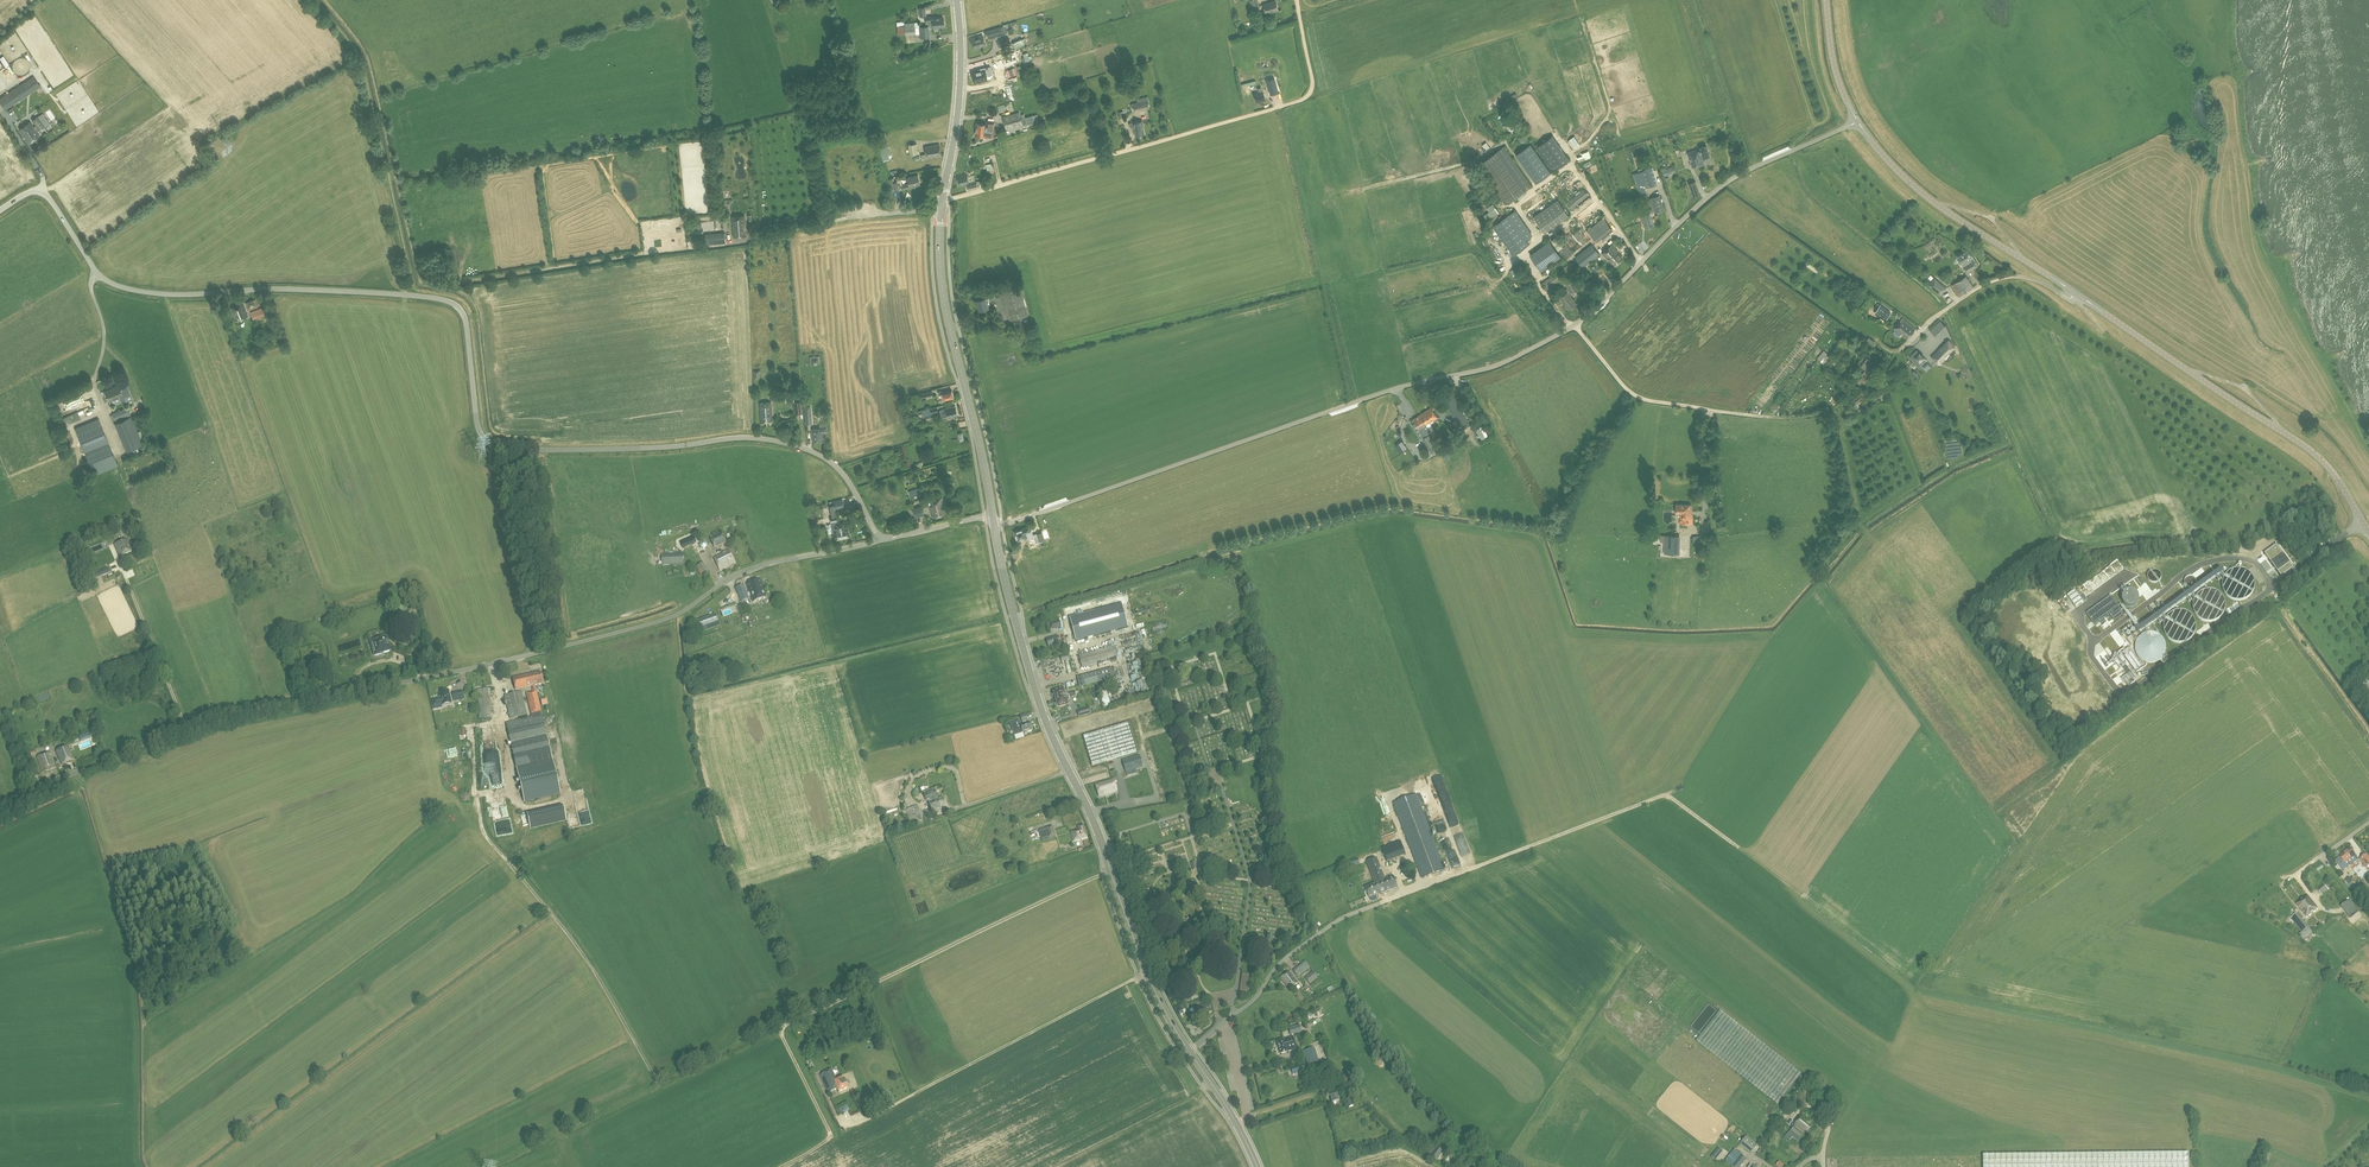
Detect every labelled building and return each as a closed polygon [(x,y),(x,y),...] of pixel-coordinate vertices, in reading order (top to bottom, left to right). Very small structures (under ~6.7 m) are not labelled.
[(1260,9),(1257,0),(1249,0),(1252,11),(1260,9)] [(1263,4),(1266,13),(1278,10),(1275,1),(1263,4)] [(898,35),(905,34),(904,24),(903,21),(896,22),(898,35)] [(944,27),(944,21),(930,23),(929,23),(930,28),(933,28),(934,30),(939,29),(939,27),(944,27)] [(916,34),(915,28),(915,23),(904,24),(905,34),(905,35),(916,34)] [(919,27),(920,38),(930,38),(929,26),(919,27)] [(988,38),(1002,34),(1000,27),(986,31),(988,38)] [(986,46),(983,35),(970,39),(974,50),(986,46)] [(1022,39),(1012,43),(1015,49),(1025,44),(1022,39)] [(1014,52),(1003,55),(1006,63),(1017,59),(1014,52)] [(981,69),(971,72),(974,83),(988,80),(987,76),(992,75),(990,65),(980,68),(981,69)] [(5,110),(40,87),(33,76),(0,98),(0,102),(5,110)] [(1266,81),(1270,94),(1278,92),(1274,78),(1266,81)] [(1256,101),(1265,99),(1263,92),(1262,92),(1261,87),(1257,88),(1259,93),(1254,94),(1256,101)] [(1137,99),(1138,102),(1131,103),(1132,110),(1145,107),(1149,106),(1147,97),(1137,99)] [(1005,104),(995,107),(997,114),(1007,111),(1005,104)] [(1004,123),(1021,118),(1019,112),(1002,117),(1004,123)] [(1025,117),(1022,118),(1021,118),(1023,125),(1034,122),(1032,115),(1025,117)] [(45,127),(38,116),(32,120),(37,127),(34,129),(30,122),(20,129),(29,143),(39,136),(36,132),(39,130),(39,131),(45,127)] [(1023,126),(1023,125),(1021,118),(1004,123),(1006,130),(1023,126)] [(1144,126),(1143,119),(1141,120),(1130,122),(1129,123),(1130,127),(1131,127),(1133,127),(1134,127),(1136,136),(1138,135),(1139,136),(1142,135),(1142,134),(1144,134),(1142,126),(1144,126)] [(976,129),(994,132),(995,121),(987,120),(986,124),(976,123),(976,124),(975,125),(975,128),(976,128),(976,129)] [(1515,129),(1509,121),(1507,122),(1513,131),(1515,129)] [(993,138),(994,132),(976,129),(976,131),(975,132),(974,134),(975,135),(985,136),(985,137),(993,138)] [(887,151),(896,148),(892,135),(883,138),(887,151)] [(918,154),(917,143),(908,144),(909,155),(918,154)] [(925,147),(926,154),(927,158),(941,156),(939,144),(925,147)] [(1536,183),(1551,173),(1530,144),(1516,154),(1536,183)] [(1558,161),(1567,158),(1562,145),(1557,147),(1558,150),(1552,152),(1555,159),(1557,158),(1558,161)] [(1532,186),(1504,146),(1478,164),(1506,204),(1532,186)] [(1700,148),(1700,149),(1689,152),(1688,152),(1693,167),(1704,163),(1704,161),(1706,160),(1705,158),(1710,156),(1707,146),(1700,148)] [(1657,160),(1642,164),(1644,170),(1653,167),(1654,171),(1660,169),(1657,160)] [(1663,169),(1665,176),(1675,173),(1673,166),(1663,169)] [(1658,183),(1653,167),(1652,167),(1643,170),(1639,171),(1634,173),(1640,194),(1647,192),(1646,187),(1658,183)] [(1569,170),(1561,176),(1564,181),(1572,175),(1569,170)] [(903,185),(904,189),(913,187),(912,185),(920,183),(917,175),(907,177),(909,183),(903,185)] [(968,181),(966,175),(957,177),(959,185),(964,184),(968,183),(968,181)] [(1693,197),(1700,195),(1696,181),(1689,183),(1693,197)] [(1566,203),(1572,209),(1589,195),(1584,189),(1566,203)] [(1650,212),(1650,213),(1655,211),(1656,212),(1664,209),(1660,195),(1651,198),(1655,208),(1649,210),(1650,212)] [(1569,215),(1558,199),(1534,216),(1545,232),(1569,215)] [(1487,220),(1499,213),(1496,208),(1484,215),(1487,220)] [(1646,211),(1647,213),(1640,216),(1642,220),(1643,219),(1646,228),(1654,225),(1650,213),(1650,212),(1649,210),(1646,211)] [(1509,214),(1492,226),(1513,256),(1530,245),(1509,214)] [(745,221),(744,215),(732,216),(733,237),(746,236),(745,221)] [(1591,225),(1587,228),(1588,230),(1597,242),(1612,229),(1603,217),(1592,226),(1591,225)] [(701,222),(693,223),(694,231),(702,230),(701,222)] [(1580,229),(1573,235),(1578,240),(1584,235),(1580,229)] [(705,234),(706,244),(726,242),(725,232),(705,234)] [(1613,241),(1619,248),(1623,244),(1617,237),(1613,241)] [(1541,271),(1561,256),(1550,240),(1530,254),(1541,271)] [(1566,244),(1564,247),(1558,250),(1565,260),(1570,256),(1573,253),(1566,244)] [(1592,244),(1575,257),(1583,268),(1600,254),(1592,244)] [(1602,254),(1609,261),(1610,259),(1616,265),(1623,259),(1624,258),(1618,251),(1612,245),(1602,254)] [(1963,252),(1973,268),(1978,265),(1968,249),(1963,252)] [(1966,272),(1973,268),(1963,252),(1956,256),(1966,272)] [(1572,262),(1541,283),(1546,290),(1576,269),(1572,262)] [(1653,268),(1658,273),(1662,270),(1656,264),(1653,268)] [(1973,286),(1966,275),(1951,285),(1958,296),(1973,286)] [(1568,287),(1566,289),(1567,292),(1560,297),(1569,309),(1576,304),(1569,293),(1571,292),(1572,292),(1579,287),(1574,280),(1566,285),(1568,287)] [(1940,283),(1935,289),(1941,294),(1946,288),(1940,283)] [(1028,316),(1020,287),(1001,292),(1009,321),(1028,316)] [(988,308),(987,305),(987,304),(990,303),(988,298),(986,299),(985,298),(977,300),(980,310),(988,308)] [(248,311),(259,307),(256,299),(253,300),(253,299),(247,302),(245,303),(248,311)] [(242,304),(230,308),(234,321),(247,317),(242,304)] [(1874,312),(1885,320),(1891,312),(1880,304),(1874,312)] [(253,320),(271,313),(268,305),(250,312),(253,320)] [(1894,329),(1907,339),(1916,329),(1903,319),(1894,329)] [(1935,326),(1940,330),(1945,326),(1941,321),(1935,326)] [(1945,343),(1931,357),(1936,361),(1943,355),(1945,357),(1955,347),(1950,341),(1946,344),(1945,343)] [(1824,365),(1831,357),(1824,350),(1817,358),(1824,365)] [(1909,357),(1920,367),(1927,360),(1917,350),(1909,357)] [(1865,371),(1870,375),(1885,358),(1882,355),(1875,364),(1867,357),(1864,359),(1863,358),(1859,363),(1861,364),(1859,367),(1865,371)] [(1863,384),(1870,375),(1865,371),(1860,377),(1858,377),(1853,382),(1856,385),(1851,389),(1854,392),(1860,387),(1862,383),(1863,384)] [(125,397),(130,395),(126,386),(120,388),(119,385),(106,391),(107,395),(106,395),(108,401),(119,397),(121,402),(126,400),(125,397)] [(953,392),(952,391),(952,390),(941,393),(941,391),(938,392),(939,395),(942,395),(943,400),(953,398),(953,397),(954,396),(953,392)] [(786,401),(794,400),(793,393),(785,393),(786,401)] [(1457,428),(1460,432),(1471,424),(1451,394),(1442,400),(1459,426),(1457,428)] [(1864,398),(1860,394),(1854,398),(1858,403),(1864,398)] [(795,414),(803,413),(801,401),(794,401),(795,414)] [(90,402),(78,406),(81,413),(92,409),(90,402)] [(771,408),(771,402),(760,403),(760,409),(761,421),(772,420),(771,408)] [(811,406),(804,407),(804,409),(805,422),(806,425),(812,424),(811,406)] [(947,416),(947,418),(954,416),(957,415),(955,406),(945,409),(940,410),(942,418),(947,416)] [(131,415),(127,407),(112,413),(112,415),(110,415),(113,422),(131,415)] [(1432,407),(1421,414),(1423,416),(1427,423),(1426,423),(1427,424),(1438,417),(1432,407)] [(931,413),(930,408),(922,411),(923,414),(919,415),(919,417),(921,417),(932,414),(931,413)] [(86,413),(89,419),(95,416),(92,410),(86,413)] [(61,419),(64,426),(80,419),(78,412),(61,419)] [(1423,416),(1421,414),(1413,419),(1419,428),(1426,423),(1427,423),(1423,416)] [(115,423),(126,451),(143,444),(131,416),(115,423)] [(118,465),(99,418),(75,428),(94,475),(118,465)] [(826,424),(819,425),(819,426),(819,428),(811,428),(812,442),(823,441),(822,432),(827,432),(826,424)] [(1479,435),(1482,439),(1488,435),(1483,425),(1479,427),(1483,433),(1479,435)] [(1425,437),(1433,450),(1439,446),(1431,433),(1425,437)] [(908,491),(909,497),(919,494),(917,488),(908,491)] [(835,509),(844,506),(842,498),(833,500),(835,509)] [(929,501),(930,505),(931,512),(932,517),(946,514),(942,498),(930,501),(929,501)] [(1693,515),(1692,515),(1692,505),(1676,504),(1676,514),(1680,514),(1680,524),(1693,524),(1693,515)] [(913,508),(915,516),(920,515),(919,511),(923,510),(922,506),(913,508)] [(134,521),(128,523),(126,524),(129,532),(138,528),(134,521)] [(842,538),(839,524),(838,521),(831,522),(830,526),(832,533),(835,532),(837,539),(842,538)] [(846,523),(839,524),(842,538),(849,536),(848,529),(847,529),(846,523)] [(1030,531),(1028,527),(1014,532),(1017,541),(1027,537),(1025,533),(1030,531)] [(726,543),(721,532),(719,533),(718,530),(712,533),(713,536),(710,538),(715,549),(719,547),(723,545),(726,543)] [(1036,534),(1038,541),(1045,539),(1042,531),(1036,534)] [(1661,535),(1661,542),(1664,542),(1664,554),(1680,554),(1681,536),(1665,535),(1661,535)] [(133,551),(127,539),(114,544),(120,556),(133,551)] [(2272,564),(2272,563),(2281,574),(2292,566),(2276,544),(2264,553),(2272,564)] [(700,547),(692,552),(695,558),(703,553),(700,547)] [(723,553),(714,557),(720,570),(729,566),(735,563),(729,549),(722,553),(723,553)] [(662,554),(662,564),(665,564),(683,563),(682,553),(665,554),(662,554)] [(703,563),(696,566),(700,575),(707,572),(703,563)] [(2149,571),(2148,572),(2147,574),(2147,575),(2147,577),(2148,579),(2148,580),(2150,581),(2151,582),(2153,583),(2154,583),(2156,583),(2157,582),(2159,581),(2160,580),(2161,579),(2162,577),(2162,576),(2162,574),(2161,572),(2160,571),(2159,570),(2158,569),(2156,568),(2154,568),(2153,568),(2151,569),(2150,570),(2149,571)] [(2253,592),(2253,590),(2254,589),(2254,587),(2254,586),(2254,584),(2254,583),(2254,581),(2254,579),(2253,578),(2252,577),(2252,575),(2251,574),(2250,573),(2248,572),(2247,571),(2246,570),(2244,569),(2243,569),(2241,569),(2240,568),(2238,568),(2236,568),(2235,569),(2233,569),(2232,570),(2230,570),(2229,571),(2228,572),(2227,573),(2226,574),(2225,576),(2224,577),(2223,579),(2223,580),(2222,582),(2222,583),(2222,585),(2222,586),(2223,588),(2223,589),(2224,591),(2224,592),(2225,594),(2226,595),(2227,596),(2228,597),(2230,598),(2231,599),(2232,599),(2234,600),(2235,600),(2237,600),(2239,600),(2240,600),(2242,600),(2243,600),(2245,599),(2246,598),(2248,598),(2249,597),(2250,596),(2251,594),(2252,593),(2253,592)] [(2185,577),(2185,579),(2184,580),(2184,581),(2184,583),(2184,584),(2185,585),(2186,586),(2187,587),(2189,587),(2190,587),(2191,587),(2193,587),(2194,586),(2195,585),(2195,584),(2196,583),(2196,581),(2196,580),(2196,579),(2195,578),(2194,577),(2193,576),(2191,575),(2190,575),(2189,575),(2187,576),(2186,576),(2185,577)] [(750,592),(751,596),(753,602),(767,597),(760,580),(747,584),(750,592)] [(751,596),(750,592),(749,592),(746,593),(744,585),(736,588),(740,600),(751,596)] [(2074,588),(2066,594),(2075,606),(2083,601),(2074,588)] [(2223,613),(2224,611),(2225,610),(2225,608),(2225,607),(2225,605),(2225,604),(2225,602),(2224,601),(2224,599),(2223,598),(2222,596),(2221,595),(2220,594),(2219,593),(2218,592),(2216,591),(2215,591),(2213,590),(2212,590),(2210,589),(2209,589),(2207,590),(2206,590),(2204,590),(2203,591),(2201,591),(2200,592),(2199,593),(2197,594),(2196,596),(2195,597),(2195,598),(2194,600),(2193,601),(2193,603),(2193,604),(2193,606),(2193,607),(2193,609),(2194,610),(2194,612),(2195,613),(2196,615),(2197,616),(2198,617),(2199,618),(2200,619),(2202,620),(2203,621),(2205,621),(2206,621),(2208,622),(2209,622),(2211,622),(2212,621),(2214,621),(2215,620),(2217,620),(2218,619),(2219,618),(2221,617),(2222,615),(2223,614),(2223,613)] [(2123,594),(2122,595),(2122,596),(2121,598),(2122,600),(2122,602),(2123,604),(2124,604),(2125,605),(2127,606),(2129,607),(2130,607),(2132,607),(2134,606),(2135,605),(2137,604),(2138,602),(2138,600),(2138,598),(2138,597),(2138,595),(2137,593),(2135,592),(2134,591),(2132,590),(2130,590),(2128,590),(2127,591),(2125,592),(2124,593),(2123,594)] [(2086,614),(2094,625),(2104,618),(2108,624),(2123,613),(2110,596),(2086,614)] [(744,613),(752,608),(747,600),(739,605),(744,613)] [(1122,604),(1069,618),(1076,641),(1128,627),(1122,604)] [(2194,634),(2195,633),(2195,631),(2195,629),(2196,628),(2196,626),(2196,625),(2195,623),(2195,622),(2194,620),(2194,619),(2193,617),(2192,616),(2191,615),(2190,614),(2188,613),(2187,612),(2185,612),(2184,611),(2182,611),(2181,611),(2179,611),(2178,611),(2176,611),(2175,611),(2173,612),(2172,613),(2170,613),(2169,614),(2168,615),(2167,617),(2166,618),(2165,619),(2164,621),(2164,622),(2164,624),(2163,625),(2163,627),(2163,629),(2164,630),(2164,632),(2165,633),(2165,634),(2166,636),(2167,637),(2168,638),(2170,639),(2171,640),(2172,641),(2174,642),(2175,642),(2177,642),(2178,643),(2180,643),(2181,643),(2183,642),(2185,642),(2186,641),(2187,641),(2189,640),(2190,639),(2191,638),(2192,637),(2193,635),(2194,634)] [(1060,620),(1051,623),(1053,629),(1061,627),(1060,620)] [(718,621),(700,628),(701,631),(720,625),(718,621)] [(1204,636),(1215,633),(1213,626),(1202,630),(1204,636)] [(2131,631),(2130,632),(2129,632),(2128,632),(2127,632),(2126,632),(2126,633),(2126,634),(2126,635),(2127,636),(2128,636),(2129,636),(2130,636),(2130,635),(2131,635),(2131,634),(2131,633),(2132,633),(2133,633),(2134,633),(2135,632),(2135,631),(2135,630),(2135,629),(2134,629),(2134,628),(2133,628),(2132,628),(2132,629),(2131,629),(2131,630),(2131,631)] [(2164,654),(2165,653),(2166,651),(2166,650),(2166,648),(2166,647),(2166,645),(2166,644),(2165,642),(2165,641),(2164,640),(2163,638),(2162,637),(2161,636),(2160,635),(2159,634),(2158,633),(2156,633),(2155,632),(2153,632),(2152,632),(2150,632),(2149,632),(2147,632),(2146,632),(2144,633),(2143,634),(2142,634),(2140,635),(2139,636),(2138,638),(2137,639),(2137,640),(2136,642),(2135,643),(2135,644),(2135,646),(2135,647),(2135,649),(2135,651),(2136,652),(2136,653),(2137,655),(2138,656),(2139,657),(2140,658),(2141,659),(2142,660),(2143,661),(2145,662),(2146,662),(2148,663),(2149,663),(2151,663),(2152,663),(2154,662),(2155,662),(2157,661),(2158,661),(2159,660),(2161,659),(2162,658),(2163,657),(2164,656),(2164,654)] [(2116,650),(2121,645),(2113,635),(2107,640),(2116,650)] [(1046,639),(1049,648),(1060,645),(1058,636),(1046,639)] [(1186,636),(1164,640),(1165,649),(1179,646),(1179,644),(1188,642),(1186,636)] [(389,651),(386,638),(371,642),(375,655),(389,651)] [(364,650),(362,643),(352,647),(354,654),(364,650)] [(1079,656),(1082,667),(1117,658),(1113,646),(1079,656)] [(2123,651),(2119,653),(2133,673),(2137,670),(2123,651)] [(1137,662),(1140,672),(1139,672),(1144,691),(1139,693),(1133,694),(1135,700),(1153,695),(1142,657),(1134,658),(1136,662),(1137,662)] [(1080,687),(1105,680),(1114,677),(1112,668),(1077,678),(1080,687)] [(315,681),(313,672),(305,673),(307,683),(315,681)] [(543,683),(540,672),(512,678),(515,690),(532,686),(533,691),(526,693),(531,717),(527,717),(521,691),(504,695),(509,719),(518,717),(519,720),(506,723),(516,769),(523,802),(560,793),(552,761),(535,685),(543,683)] [(2129,673),(2121,679),(2122,680),(2123,679),(2129,686),(2135,682),(2129,673)] [(479,718),(491,718),(490,689),(478,689),(479,718)] [(1055,699),(1066,696),(1063,689),(1053,692),(1055,699)] [(451,703),(448,690),(439,692),(440,697),(439,698),(432,700),(433,706),(441,704),(442,705),(451,703)] [(1098,692),(1103,709),(1111,706),(1106,690),(1098,692)] [(465,698),(464,692),(453,694),(455,701),(465,698)] [(1135,700),(1133,694),(1124,696),(1126,703),(1135,700)] [(1070,697),(1069,697),(1068,695),(1066,696),(1055,699),(1057,707),(1068,704),(1067,700),(1069,699),(1070,698),(1070,697)] [(1089,707),(1076,711),(1078,717),(1090,714),(1089,707)] [(1014,735),(1023,733),(1031,730),(1029,723),(1021,725),(1019,721),(1011,724),(1014,735)] [(1136,751),(1128,722),(1083,736),(1092,765),(1136,751)] [(75,760),(69,746),(55,751),(61,765),(75,760)] [(37,757),(43,772),(56,768),(50,752),(37,757)] [(1125,772),(1142,766),(1139,756),(1122,761),(1125,772)] [(30,770),(32,777),(38,775),(35,768),(30,770)] [(1099,796),(1117,791),(1113,779),(1095,784),(1099,796)] [(1148,780),(1139,781),(1140,788),(1149,787),(1148,780)] [(1128,783),(1130,789),(1139,787),(1137,781),(1128,783)] [(483,799),(487,798),(488,802),(491,801),(487,791),(481,793),(483,799)] [(931,800),(931,802),(938,799),(935,791),(924,794),(926,801),(931,800)] [(1421,879),(1445,870),(1424,814),(1417,795),(1393,804),(1400,823),(1421,879)] [(938,799),(931,802),(928,803),(931,811),(941,808),(938,799)] [(530,828),(565,820),(562,805),(526,813),(530,828)] [(923,820),(918,805),(908,809),(908,807),(905,808),(905,810),(902,811),(903,814),(906,813),(910,824),(910,825),(923,820)] [(1078,826),(1079,830),(1071,832),(1073,841),(1087,838),(1083,825),(1078,826)] [(1045,828),(1048,839),(1056,836),(1053,826),(1045,828)] [(1405,855),(1399,840),(1381,847),(1387,862),(1405,855)] [(2349,867),(2357,861),(2359,864),(2361,862),(2366,869),(2368,867),(2368,856),(2367,854),(2359,860),(2355,855),(2351,848),(2340,856),(2341,857),(2335,861),(2343,871),(2349,867)] [(1368,897),(1377,893),(1377,895),(1397,887),(1393,875),(1384,878),(1376,858),(1366,861),(1375,883),(1365,887),(1368,897)] [(2355,869),(2363,880),(2368,876),(2361,865),(2355,869)] [(2323,884),(2317,889),(2321,894),(2327,889),(2323,884)] [(2318,909),(2308,896),(2297,904),(2307,917),(2318,909)] [(2351,907),(2346,912),(2350,917),(2359,911),(2354,905),(2351,907)] [(2295,923),(2301,918),(2297,913),(2291,918),(2295,923)] [(2308,927),(2302,932),(2299,934),(2303,939),(2312,932),(2308,927)] [(1298,977),(1304,972),(1301,967),(1294,972),(1298,977)] [(1298,983),(1288,971),(1280,978),(1289,989),(1298,983)] [(1304,978),(1309,984),(1318,977),(1313,971),(1304,978)] [(1240,992),(1247,993),(1249,974),(1243,973),(1240,992)] [(1191,995),(1184,997),(1185,1003),(1193,1001),(1191,995)] [(1193,1007),(1195,1013),(1193,1013),(1195,1018),(1198,1017),(1208,1014),(1208,1013),(1211,1012),(1210,1008),(1208,1008),(1207,1003),(1193,1007)] [(1696,1041),(1777,1104),(1801,1074),(1720,1010),(1696,1041)] [(1290,1029),(1292,1034),(1301,1031),(1299,1026),(1290,1029)] [(1277,1041),(1280,1053),(1296,1048),(1292,1036),(1277,1041)] [(1304,1065),(1291,1069),(1293,1074),(1305,1070),(1304,1065)] [(839,1092),(848,1088),(843,1077),(837,1080),(832,1069),(820,1075),(828,1093),(837,1089),(839,1092)] [(1796,1093),(1800,1095),(1795,1101),(1797,1102),(1795,1104),(1799,1107),(1806,1097),(1807,1097),(1809,1095),(1812,1092),(1806,1088),(1804,1090),(1800,1087),(1796,1093)] [(1326,1093),(1327,1096),(1330,1096),(1332,1102),(1339,1101),(1337,1093),(1333,1094),(1332,1092),(1326,1093)] [(1814,1125),(1802,1115),(1794,1125),(1795,1126),(1804,1133),(1806,1135),(1814,1125)] [(1794,1127),(1788,1134),(1798,1141),(1803,1134),(1804,1133),(1795,1126),(1794,1127)] [(1740,1144),(1751,1153),(1758,1145),(1746,1136),(1740,1144)] [(1427,1153),(1436,1160),(1443,1151),(1434,1144),(1427,1153)] [(1733,1166),(1740,1166),(1746,1159),(1735,1150),(1726,1161),(1733,1166)] [(2189,1154),(1983,1155),(1983,1166),(2189,1166),(2189,1154)]
